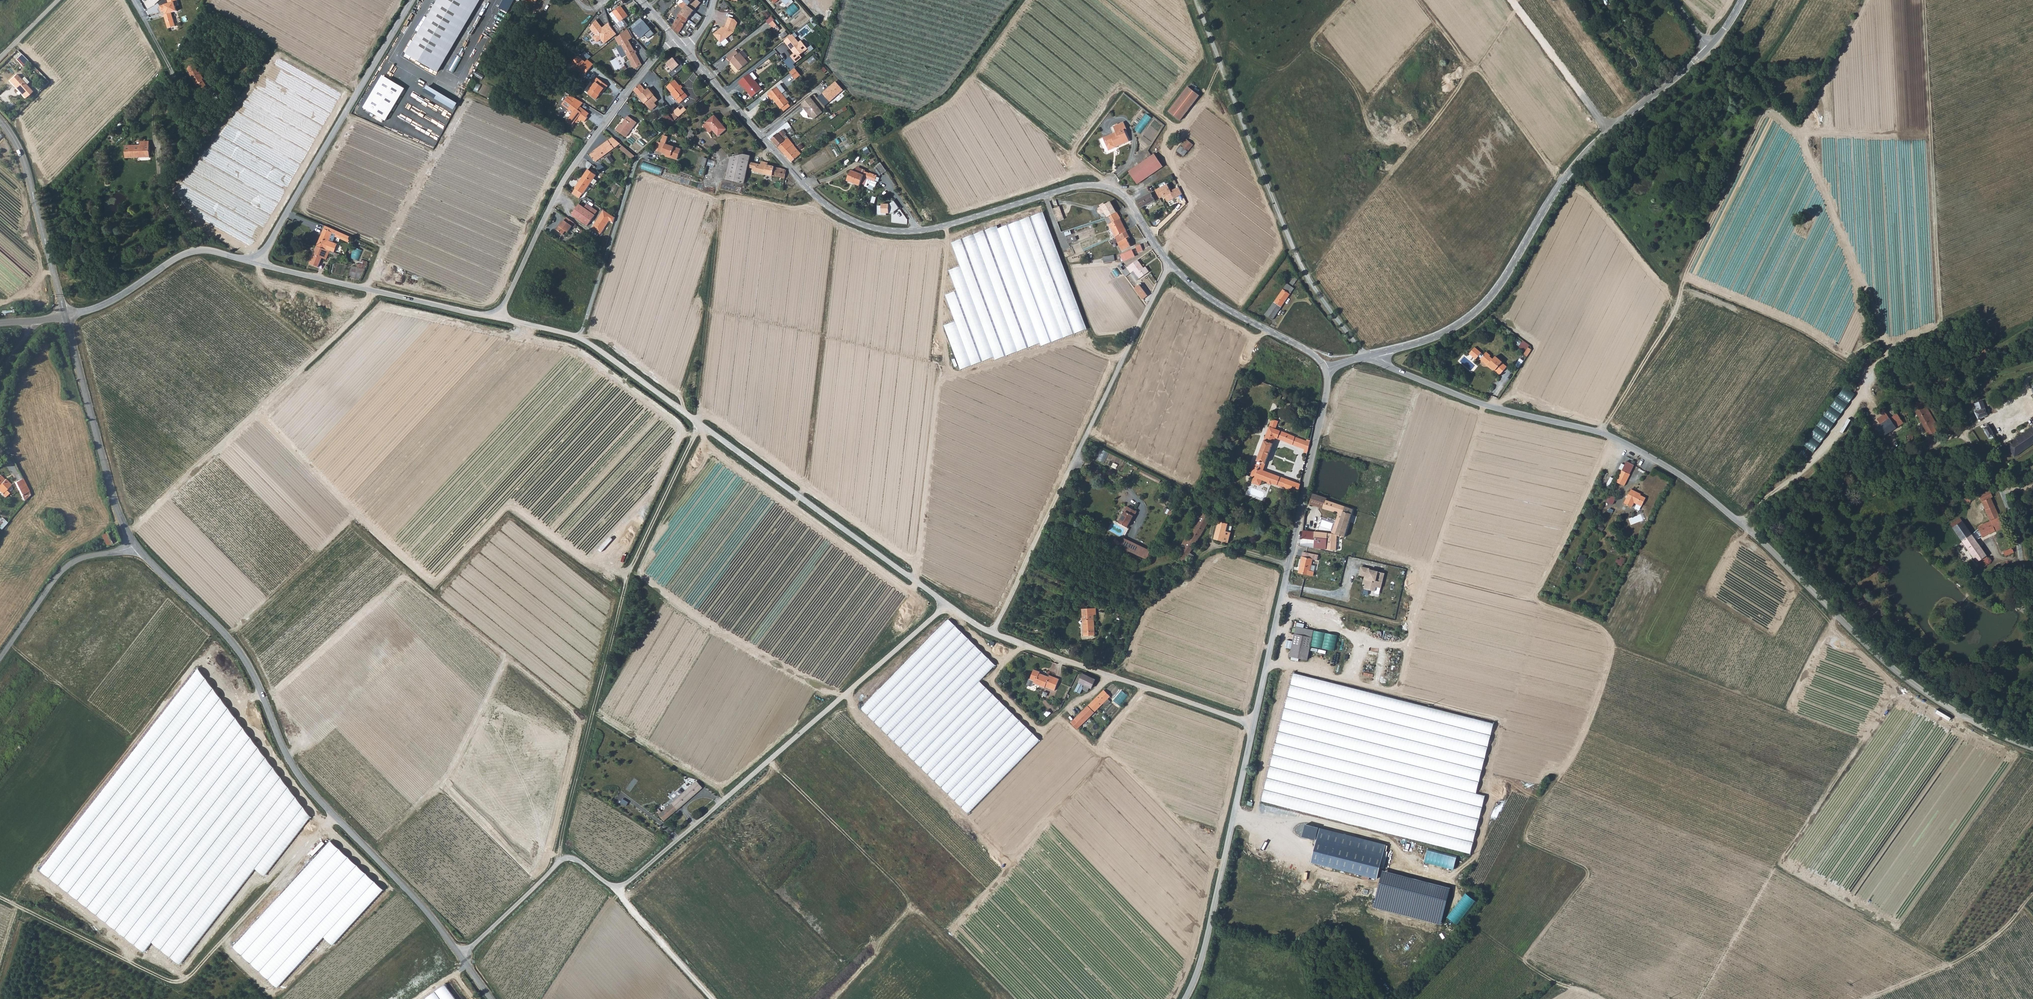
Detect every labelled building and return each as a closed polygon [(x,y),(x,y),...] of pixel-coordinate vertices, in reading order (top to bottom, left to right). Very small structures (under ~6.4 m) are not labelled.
[(162,10),(164,10),(165,12),(167,11),(168,13),(165,14),(168,28),(176,26),(172,12),(178,11),(176,6),(179,5),(178,0),(169,0),(169,3),(161,5),(162,10)] [(406,51),(437,69),(479,0),(437,0),(406,51)] [(698,0),(693,0),(690,5),(689,6),(688,5),(677,18),(671,27),(678,33),(688,19),(694,10),(701,2),(698,0)] [(624,18),(628,14),(620,4),(610,13),(618,22),(614,25),(620,31),(629,24),(624,18)] [(672,14),(677,18),(688,5),(686,4),(679,5),(672,14)] [(696,26),(701,18),(702,16),(694,10),(688,19),(696,26)] [(735,18),(729,16),(725,25),(722,28),(721,27),(714,33),(721,42),(734,31),(737,21),(735,18)] [(631,27),(641,39),(646,35),(649,38),(655,33),(642,18),(631,27)] [(775,27),(779,24),(774,18),(770,22),(775,27)] [(635,68),(642,64),(628,39),(632,37),(627,28),(615,37),(625,55),(628,55),(635,68)] [(794,35),(786,41),(795,52),(796,52),(797,53),(793,56),(798,63),(804,58),(802,55),(810,49),(803,41),(801,43),(794,35)] [(739,52),(736,48),(727,56),(730,59),(732,58),(736,63),(735,63),(740,69),(749,61),(746,57),(749,55),(744,48),(739,52)] [(571,62),(584,73),(590,66),(584,61),(577,55),(571,62)] [(675,57),(668,64),(674,70),(670,74),(674,77),(685,67),(675,57)] [(202,78),(198,72),(196,69),(197,68),(194,64),(190,64),(188,69),(191,72),(190,73),(203,91),(209,87),(202,78)] [(794,69),(788,73),(791,77),(796,72),(794,69)] [(755,78),(758,76),(753,70),(751,73),(750,72),(739,81),(743,86),(746,84),(749,88),(750,91),(753,95),(763,87),(755,78)] [(16,74),(9,81),(18,91),(17,92),(17,93),(18,94),(19,94),(20,93),(25,98),(32,91),(25,84),(28,81),(24,77),(21,79),(16,74)] [(602,90),(607,84),(596,76),(591,82),(593,84),(587,92),(595,98),(601,89),(602,90)] [(381,78),(363,109),(384,121),(390,111),(388,110),(400,89),(381,78)] [(687,95),(680,87),(679,85),(680,84),(675,78),(666,85),(672,92),(671,93),(679,102),(687,95)] [(822,92),(830,101),(843,90),(836,81),(822,92)] [(640,84),(634,90),(641,97),(640,98),(642,101),(645,101),(650,107),(655,102),(658,99),(653,93),(653,91),(651,88),(650,89),(648,87),(646,89),(640,84)] [(781,109),(782,108),(790,102),(783,94),(787,91),(781,84),(767,95),(772,101),(773,100),(781,109)] [(456,110),(460,103),(429,85),(425,92),(456,110)] [(1178,119),(1197,94),(1185,85),(1166,110),(1178,119)] [(570,95),(568,97),(562,104),(570,110),(569,111),(573,115),(567,121),(572,125),(579,117),(585,121),(588,117),(587,115),(589,113),(580,106),(583,102),(570,95)] [(823,111),(810,96),(802,103),(804,106),(803,107),(810,115),(811,115),(814,118),(823,111)] [(790,102),(782,108),(784,111),(792,105),(790,102)] [(678,107),(674,109),(679,115),(682,112),(678,107)] [(679,115),(674,109),(671,113),(675,118),(679,115)] [(1136,130),(1143,134),(1154,116),(1147,112),(1136,130)] [(715,115),(702,127),(709,135),(714,130),(719,136),(727,129),(715,115)] [(621,123),(616,130),(627,138),(638,123),(629,116),(622,124),(621,123)] [(1114,132),(1102,137),(1108,149),(1109,149),(1116,146),(1128,140),(1123,128),(1125,128),(1123,122),(1111,127),(1114,132)] [(691,129),(687,137),(693,140),(697,132),(691,129)] [(786,140),(788,138),(781,130),(771,138),(777,145),(785,139),(786,140)] [(836,140),(845,152),(852,146),(844,134),(836,140)] [(677,159),(681,149),(666,144),(668,138),(664,136),(661,143),(658,151),(671,155),(671,157),(677,159)] [(777,145),(783,151),(794,143),(789,137),(788,138),(786,140),(785,139),(777,145)] [(1187,138),(1182,144),(1188,150),(1194,144),(1187,138)] [(590,153),(596,160),(614,146),(609,139),(590,153)] [(796,144),(794,143),(783,151),(792,161),(801,153),(794,145),(796,144)] [(1184,155),(1188,150),(1182,144),(1177,150),(1184,155)] [(623,146),(621,149),(634,159),(637,155),(623,146)] [(153,161),(153,148),(143,147),(128,147),(128,160),(153,161)] [(749,161),(750,153),(745,153),(733,156),(727,177),(736,179),(741,159),(749,161)] [(1159,168),(1162,166),(1154,153),(1128,171),(1130,173),(1132,171),(1139,165),(1153,157),(1159,168)] [(1132,171),(1130,173),(1137,183),(1159,168),(1153,157),(1139,165),(1132,171)] [(736,179),(744,181),(748,166),(749,161),(741,159),(736,179)] [(773,178),(774,174),(786,177),(787,170),(787,169),(768,164),(769,162),(760,160),(759,164),(749,161),(748,166),(754,168),(754,170),(762,172),(762,174),(769,175),(769,177),(773,178)] [(645,161),(642,168),(656,173),(658,166),(645,161)] [(888,169),(883,161),(878,164),(880,166),(876,168),(881,174),(888,169)] [(744,181),(750,183),(754,170),(754,168),(748,166),(744,181)] [(596,173),(587,168),(575,186),(575,187),(583,191),(583,192),(596,173)] [(866,170),(865,174),(852,169),(848,180),(861,185),(861,183),(865,185),(868,178),(872,179),(870,183),(876,186),(878,181),(875,180),(877,175),(866,170)] [(1166,184),(1155,190),(1159,198),(1164,195),(1167,201),(1178,195),(1174,188),(1170,190),(1166,184)] [(583,191),(575,187),(571,192),(579,197),(583,191)] [(1155,190),(1137,199),(1142,207),(1159,198),(1155,190)] [(1108,215),(1117,211),(1111,199),(1105,202),(1105,200),(1101,202),(1102,204),(1099,206),(1098,208),(1099,211),(1102,211),(1105,210),(1108,215)] [(588,203),(586,207),(597,214),(599,210),(588,203)] [(586,207),(580,204),(573,214),(589,225),(597,214),(586,207)] [(1058,204),(1051,207),(1056,220),(1063,217),(1058,204)] [(614,223),(617,217),(604,209),(593,229),(603,235),(611,221),(614,223)] [(1109,223),(1121,217),(1117,211),(1108,215),(1107,215),(1106,216),(1109,223)] [(1088,329),(1043,212),(998,229),(997,225),(951,242),(960,266),(949,270),(957,291),(946,295),(956,322),(944,327),(961,370),(994,357),(995,360),(1040,343),(1041,346),(1088,329)] [(574,221),(568,217),(562,225),(561,225),(558,228),(565,234),(567,230),(569,232),(574,225),(572,224),(574,221)] [(1115,236),(1127,229),(1121,217),(1109,223),(1115,236)] [(333,233),(333,232),(325,228),(320,239),(317,244),(325,247),(327,248),(331,250),(334,251),(337,243),(330,240),(333,233)] [(333,233),(334,234),(342,237),(344,233),(335,229),(333,232),(333,233)] [(1128,239),(1131,237),(1127,229),(1115,236),(1123,251),(1132,246),(1128,239)] [(319,264),(323,256),(327,248),(325,247),(317,244),(310,260),(319,264)] [(1075,254),(1082,251),(1079,245),(1072,248),(1075,254)] [(354,258),(360,260),(364,251),(358,248),(354,258)] [(1132,248),(1120,254),(1124,260),(1135,254),(1132,248)] [(1144,267),(1137,258),(1126,266),(1130,271),(1133,269),(1139,277),(1148,271),(1145,266),(1144,267)] [(354,268),(352,278),(364,280),(367,261),(362,260),(360,269),(354,268)] [(1129,271),(1130,271),(1126,266),(1122,269),(1125,274),(1129,271)] [(1133,269),(1130,271),(1129,271),(1135,280),(1139,277),(1133,269)] [(1290,289),(1292,285),(1287,282),(1271,305),(1265,314),(1272,319),(1292,290),(1290,289)] [(1147,295),(1139,284),(1134,288),(1142,298),(1147,295)] [(1525,341),(1520,347),(1529,355),(1533,350),(1530,347),(1531,346),(1525,341)] [(1506,367),(1501,362),(1502,361),(1495,355),(1492,358),(1489,355),(1490,355),(1486,351),(1480,357),(1499,374),(1506,367)] [(1806,446),(1817,453),(1849,403),(1838,396),(1806,446)] [(1913,410),(1929,438),(1937,434),(1934,429),(1936,427),(1922,401),(1903,411),(1905,414),(1913,410)] [(1987,415),(1984,409),(1974,412),(1977,419),(1987,415)] [(1903,423),(1897,413),(1889,419),(1885,413),(1877,419),(1880,424),(1875,428),(1881,437),(1903,423)] [(1301,485),(1263,471),(1276,437),(1304,448),(1303,452),(1307,453),(1310,442),(1292,435),(1274,427),(1277,419),(1272,417),(1253,467),(1251,467),(1249,467),(1248,470),(1249,471),(1251,472),(1250,474),(1253,475),(1251,481),(1259,484),(1261,478),(1267,480),(1267,481),(1270,483),(1271,481),(1299,492),(1301,485)] [(1984,432),(1988,437),(1993,434),(1987,426),(1982,428),(1984,431),(1984,432)] [(1877,440),(1881,437),(1875,428),(1871,430),(1877,440)] [(2005,446),(2014,457),(2032,444),(2032,428),(2005,446)] [(1103,449),(1098,460),(1106,463),(1111,453),(1103,449)] [(1627,461),(1622,471),(1631,475),(1635,465),(1627,461)] [(1143,470),(1141,473),(1160,483),(1162,479),(1143,470)] [(1625,487),(1631,475),(1622,471),(1616,482),(1625,487)] [(5,499),(9,495),(5,492),(7,490),(11,486),(5,480),(3,482),(0,480),(0,494),(5,499)] [(27,495),(22,480),(19,482),(24,496),(27,495)] [(19,498),(24,496),(19,482),(14,484),(19,498)] [(1631,490),(1624,504),(1633,509),(1635,504),(1642,507),(1646,500),(1639,496),(1640,495),(1631,490)] [(1990,490),(1979,496),(1990,521),(1999,518),(1991,498),(1993,497),(1990,490)] [(1328,499),(1313,493),(1310,503),(1343,514),(1336,533),(1336,535),(1338,535),(1345,537),(1355,510),(1327,501),(1328,499)] [(1183,547),(1177,557),(1183,560),(1184,558),(1188,560),(1190,557),(1188,556),(1199,536),(1200,537),(1212,515),(1198,507),(1191,519),(1195,521),(1189,531),(1192,533),(1184,547),(1183,547)] [(1134,519),(1137,514),(1126,508),(1123,513),(1125,514),(1118,526),(1126,530),(1132,518),(1134,519)] [(1950,525),(1953,528),(1963,522),(1960,518),(1950,525)] [(2002,523),(1999,518),(1990,521),(1992,525),(1990,526),(1988,522),(1977,527),(1982,537),(1995,532),(1993,527),(2002,523)] [(1228,523),(1227,523),(1222,521),(1222,523),(1219,523),(1214,540),(1227,543),(1230,534),(1226,532),(1228,523)] [(1964,540),(1972,535),(1963,522),(1953,528),(1962,541),(1964,540)] [(106,533),(112,545),(119,541),(113,529),(106,533)] [(1328,538),(1328,533),(1304,529),(1303,538),(1315,540),(1315,537),(1328,538)] [(1328,533),(1328,538),(1327,549),(1336,550),(1338,535),(1336,535),(1336,533),(1328,533)] [(1972,535),(1964,540),(1970,547),(1977,542),(1972,535)] [(1315,540),(1314,548),(1327,549),(1328,538),(1315,537),(1315,540)] [(1151,551),(1124,539),(1120,548),(1146,560),(1151,551)] [(1983,565),(1984,567),(1988,564),(1986,562),(1989,560),(1977,542),(1970,547),(1967,549),(1980,567),(1983,565)] [(2007,556),(2015,552),(2014,548),(2005,551),(2007,556)] [(1319,555),(1304,552),(1299,572),(1313,575),(1315,566),(1311,565),(1312,559),(1318,560),(1319,555)] [(1583,554),(1579,562),(1585,565),(1589,558),(1583,554)] [(1622,557),(1621,559),(1618,558),(1616,563),(1624,566),(1627,558),(1622,557)] [(1378,570),(1363,566),(1359,581),(1374,585),(1378,570)] [(1094,608),(1080,610),(1083,636),(1095,635),(1092,615),(1095,615),(1094,608)] [(996,665),(947,618),(860,707),(970,813),(1040,740),(979,682),(996,665)] [(1297,626),(1295,634),(1312,637),(1314,630),(1297,626)] [(1325,645),(1337,646),(1339,635),(1327,633),(1325,645)] [(1307,659),(1312,637),(1295,634),(1291,655),(1307,659)] [(311,817),(199,669),(41,869),(145,953),(153,944),(182,965),(254,870),(265,876),(311,817)] [(1046,688),(1046,687),(1056,691),(1060,679),(1050,676),(1049,679),(1040,676),(1041,674),(1034,672),(1028,686),(1032,688),(1033,688),(1035,684),(1046,688)] [(1090,688),(1091,689),(1096,680),(1084,673),(1075,690),(1080,693),(1083,689),(1088,692),(1090,688)] [(1494,722),(1295,673),(1262,802),(1471,854),(1485,795),(1477,793),(1494,722)] [(1111,696),(1104,690),(1072,722),(1079,728),(1102,704),(1106,707),(1111,702),(1108,699),(1111,696)] [(1123,691),(1115,701),(1121,706),(1129,696),(1123,691)] [(699,782),(697,781),(689,789),(694,795),(702,787),(699,782)] [(684,803),(694,795),(689,789),(679,797),(684,803)] [(626,808),(629,801),(624,799),(621,805),(626,808)] [(677,799),(673,803),(678,809),(682,805),(677,799)] [(659,814),(665,820),(678,809),(673,803),(671,805),(669,804),(668,805),(667,806),(666,808),(659,814)] [(1379,880),(1388,844),(1324,828),(1315,865),(1379,880)] [(383,891),(331,841),(233,947),(278,988),(324,937),(333,945),(383,891)] [(1448,904),(1451,890),(1393,876),(1389,891),(1448,904)] [(427,998),(456,998),(446,985),(427,998)]
